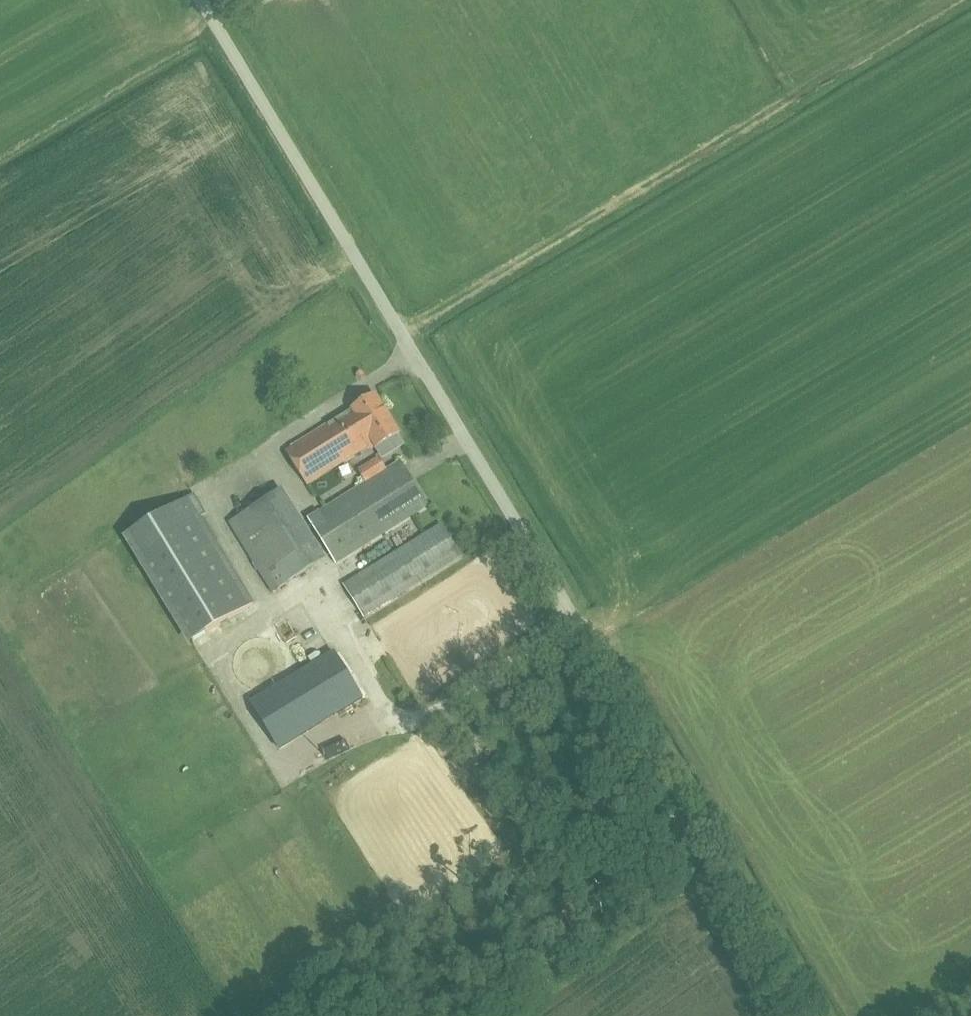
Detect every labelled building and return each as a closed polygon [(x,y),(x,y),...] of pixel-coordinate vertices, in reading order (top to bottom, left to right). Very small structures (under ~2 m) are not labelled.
[(286,451),(306,485),(373,444),(375,447),(377,446),(383,457),(406,443),(377,395),(286,451)] [(366,482),(308,518),(310,521),(336,564),(430,506),(400,460),(387,469),(376,475),(366,482)] [(376,475),(370,465),(360,472),(366,482),(376,475)] [(305,524),(283,489),(229,523),(271,593),(326,559),(305,524)] [(193,641),(253,605),(200,517),(206,514),(194,495),(128,535),(193,641)] [(363,618),(462,557),(441,524),(343,585),(363,618)] [(250,702),(278,747),(361,697),(333,652),(250,702)]
